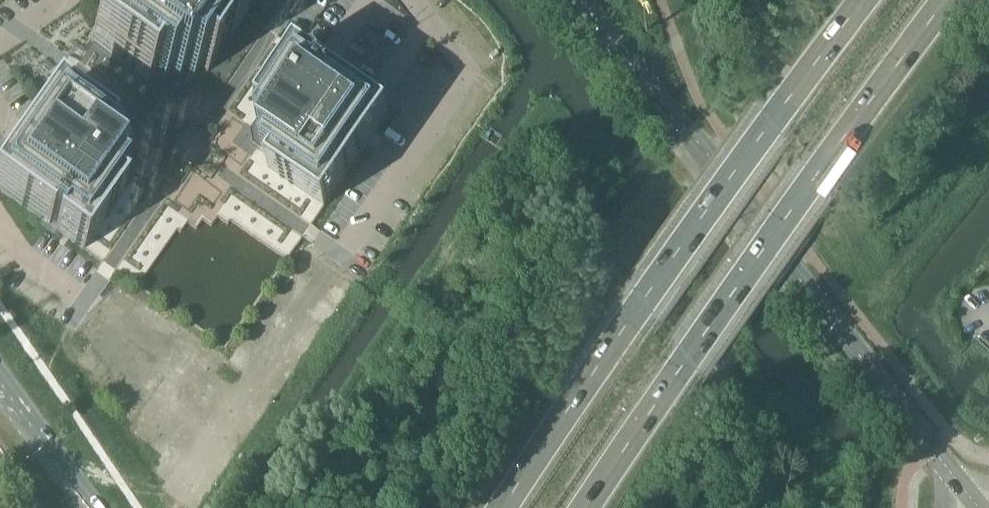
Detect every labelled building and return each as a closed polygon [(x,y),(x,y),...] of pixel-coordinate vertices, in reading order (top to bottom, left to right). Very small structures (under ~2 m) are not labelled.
[(242,13),(223,0),(121,0),(90,45),(147,85),(152,77),(167,88),(167,89),(167,90),(166,91),(167,92),(167,93),(168,94),(168,95),(169,95),(170,95),(172,95),(173,95),(174,94),(175,94),(175,93),(176,92),(176,91),(176,90),(181,89),(182,90),(182,91),(183,91),(183,92),(184,92),(185,93),(187,93),(189,92),(190,91),(190,90),(191,89),(191,88),(191,87),(190,86),(190,85),(189,84),(200,69),(207,74),(247,17),(242,13)] [(256,151),(257,150),(272,161),(267,168),(324,208),(388,115),(296,51),(256,108),(264,113),(253,128),(252,128),(250,128),(249,128),(247,129),(246,130),(246,131),(246,133),(246,134),(246,135),(247,135),(247,136),(249,137),(251,137),(252,143),(251,143),(250,144),(249,145),(249,146),(248,147),(248,148),(249,149),(249,150),(249,151),(251,152),(252,152),(253,152),(255,152),(256,151)] [(122,152),(107,142),(113,134),(55,94),(0,174),(0,194),(83,252),(123,194),(116,189),(126,174),(127,175),(128,175),(129,175),(130,175),(132,174),(133,173),(133,172),(133,171),(133,170),(133,169),(133,168),(133,167),(131,166),(130,166),(129,165),(128,165),(127,160),(128,159),(129,159),(130,158),(131,157),(131,156),(131,155),(131,154),(131,153),(130,153),(130,152),(129,151),(128,151),(126,150),(124,151),(123,152),(122,152)]
